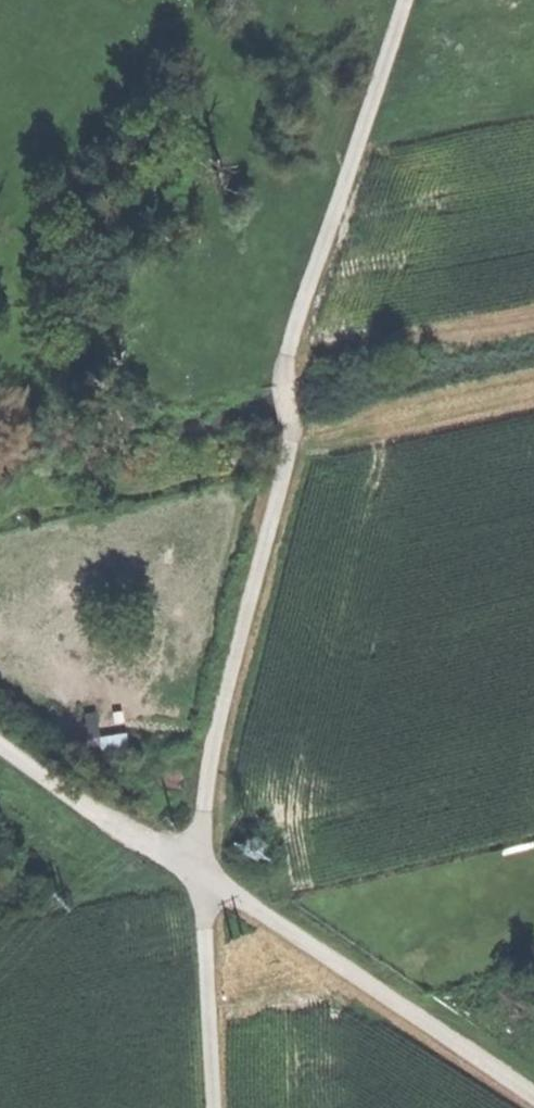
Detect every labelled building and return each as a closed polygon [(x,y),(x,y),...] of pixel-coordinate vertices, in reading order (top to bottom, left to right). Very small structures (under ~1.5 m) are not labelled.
[(90,712),(92,736),(107,735),(105,711),(90,712)] [(109,747),(134,744),(132,732),(108,735),(109,747)]
